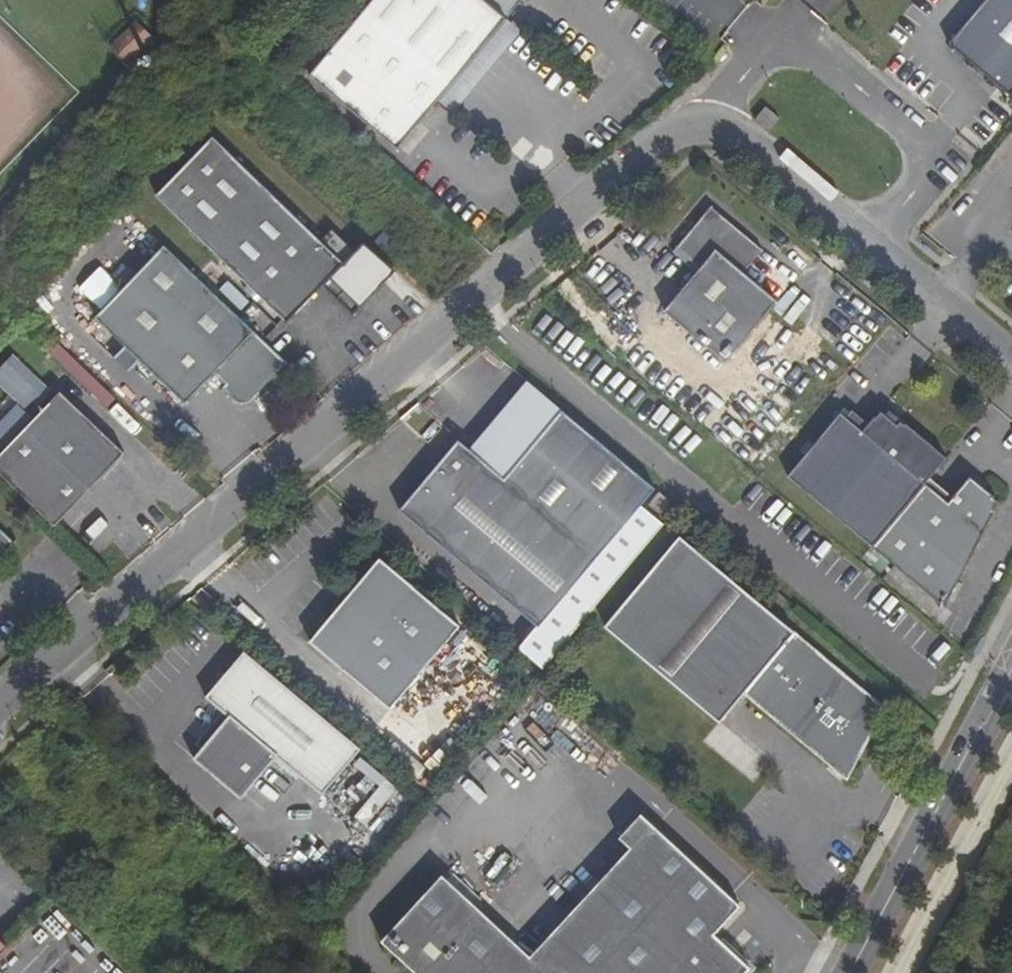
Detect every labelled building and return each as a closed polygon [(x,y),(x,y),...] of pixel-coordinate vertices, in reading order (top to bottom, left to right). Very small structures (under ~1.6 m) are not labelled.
[(397,149),(438,101),(506,20),(523,0),(373,0),(309,75),(397,149)] [(959,43),(1011,90),(1011,0),(993,0),(959,43)] [(139,18),(112,46),(129,62),(156,35),(139,18)] [(506,20),(438,101),(454,114),(522,33),(506,20)] [(770,130),(780,119),(766,105),(755,117),(770,130)] [(766,105),(780,119),(781,117),(767,106),(766,105)] [(212,136),(155,195),(286,320),(323,283),(328,277),(335,283),(329,289),(354,313),(386,280),(333,228),(321,239),(212,136)] [(713,204),(705,214),(677,247),(701,267),(665,310),(726,362),(778,301),(745,272),(765,248),(723,213),(715,206),(713,204)] [(248,399),(287,359),(165,243),(95,316),(185,402),(214,372),(225,384),(222,386),(234,398),(240,400),(247,400),(248,399)] [(335,283),(328,277),(323,283),(329,289),(335,283)] [(231,281),(222,290),(244,311),(253,301),(231,281)] [(55,527),(123,455),(60,395),(0,459),(0,474),(55,527)] [(538,627),(654,488),(561,409),(503,478),(457,440),(398,510),(538,627)] [(924,483),(944,459),(899,420),(895,425),(878,411),(860,433),(838,415),(786,476),(870,548),(870,547),(924,483)] [(958,489),(971,474),(955,461),(943,475),(958,489)] [(924,483),(870,547),(942,608),(1000,502),(970,478),(949,503),(924,483)] [(660,493),(650,506),(663,517),(674,505),(660,493)] [(0,553),(7,551),(15,545),(0,531),(0,553)] [(680,537),(599,634),(713,730),(737,703),(830,771),(857,764),(886,709),(794,631),(788,628),(680,537)] [(460,625),(379,558),(310,641),(391,708),(460,625)] [(360,748),(245,651),(206,697),(224,712),(230,716),(202,748),(194,758),(241,798),(276,756),(322,794),(360,748)] [(202,748),(230,716),(224,712),(197,743),(202,748)] [(8,741),(0,730),(0,748),(8,741)] [(847,783),(857,764),(830,771),(847,783)] [(368,825),(398,793),(388,784),(358,815),(368,825)] [(630,848),(652,824),(641,814),(619,837),(630,848)] [(416,972),(745,972),(750,968),(714,934),(740,906),(652,824),(630,848),(530,956),(442,874),(381,941),(416,972)] [(10,947),(0,938),(0,957),(10,947)]
